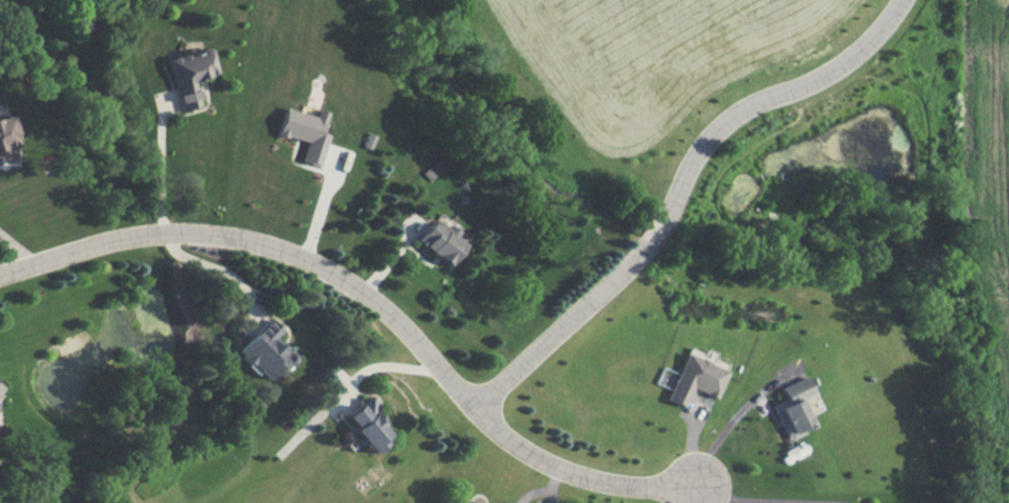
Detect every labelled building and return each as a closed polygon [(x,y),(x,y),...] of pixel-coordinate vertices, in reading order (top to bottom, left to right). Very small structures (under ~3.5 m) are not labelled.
[(181,111),(200,106),(193,80),(217,73),(210,47),(167,59),(181,111)] [(326,134),(320,133),(326,112),(316,109),(314,115),(283,108),(277,134),(305,141),(300,161),(318,165),(326,134)] [(0,116),(0,155),(7,153),(9,161),(19,158),(7,114),(0,116)] [(448,264),(462,242),(457,240),(464,229),(439,214),(433,223),(428,220),(414,243),(448,264)] [(277,329),(264,317),(232,351),(248,366),(249,365),(265,379),(277,366),(281,369),(292,357),(270,337),(277,329)] [(665,400),(683,407),(690,388),(715,398),(728,364),(720,361),(718,365),(684,352),(665,400)] [(772,405),(788,440),(805,433),(802,427),(811,423),(800,399),(813,393),(805,376),(780,387),(785,399),(772,405)] [(337,417),(366,453),(379,442),(376,438),(384,431),(363,405),(368,401),(361,394),(352,401),(353,404),(337,417)]
